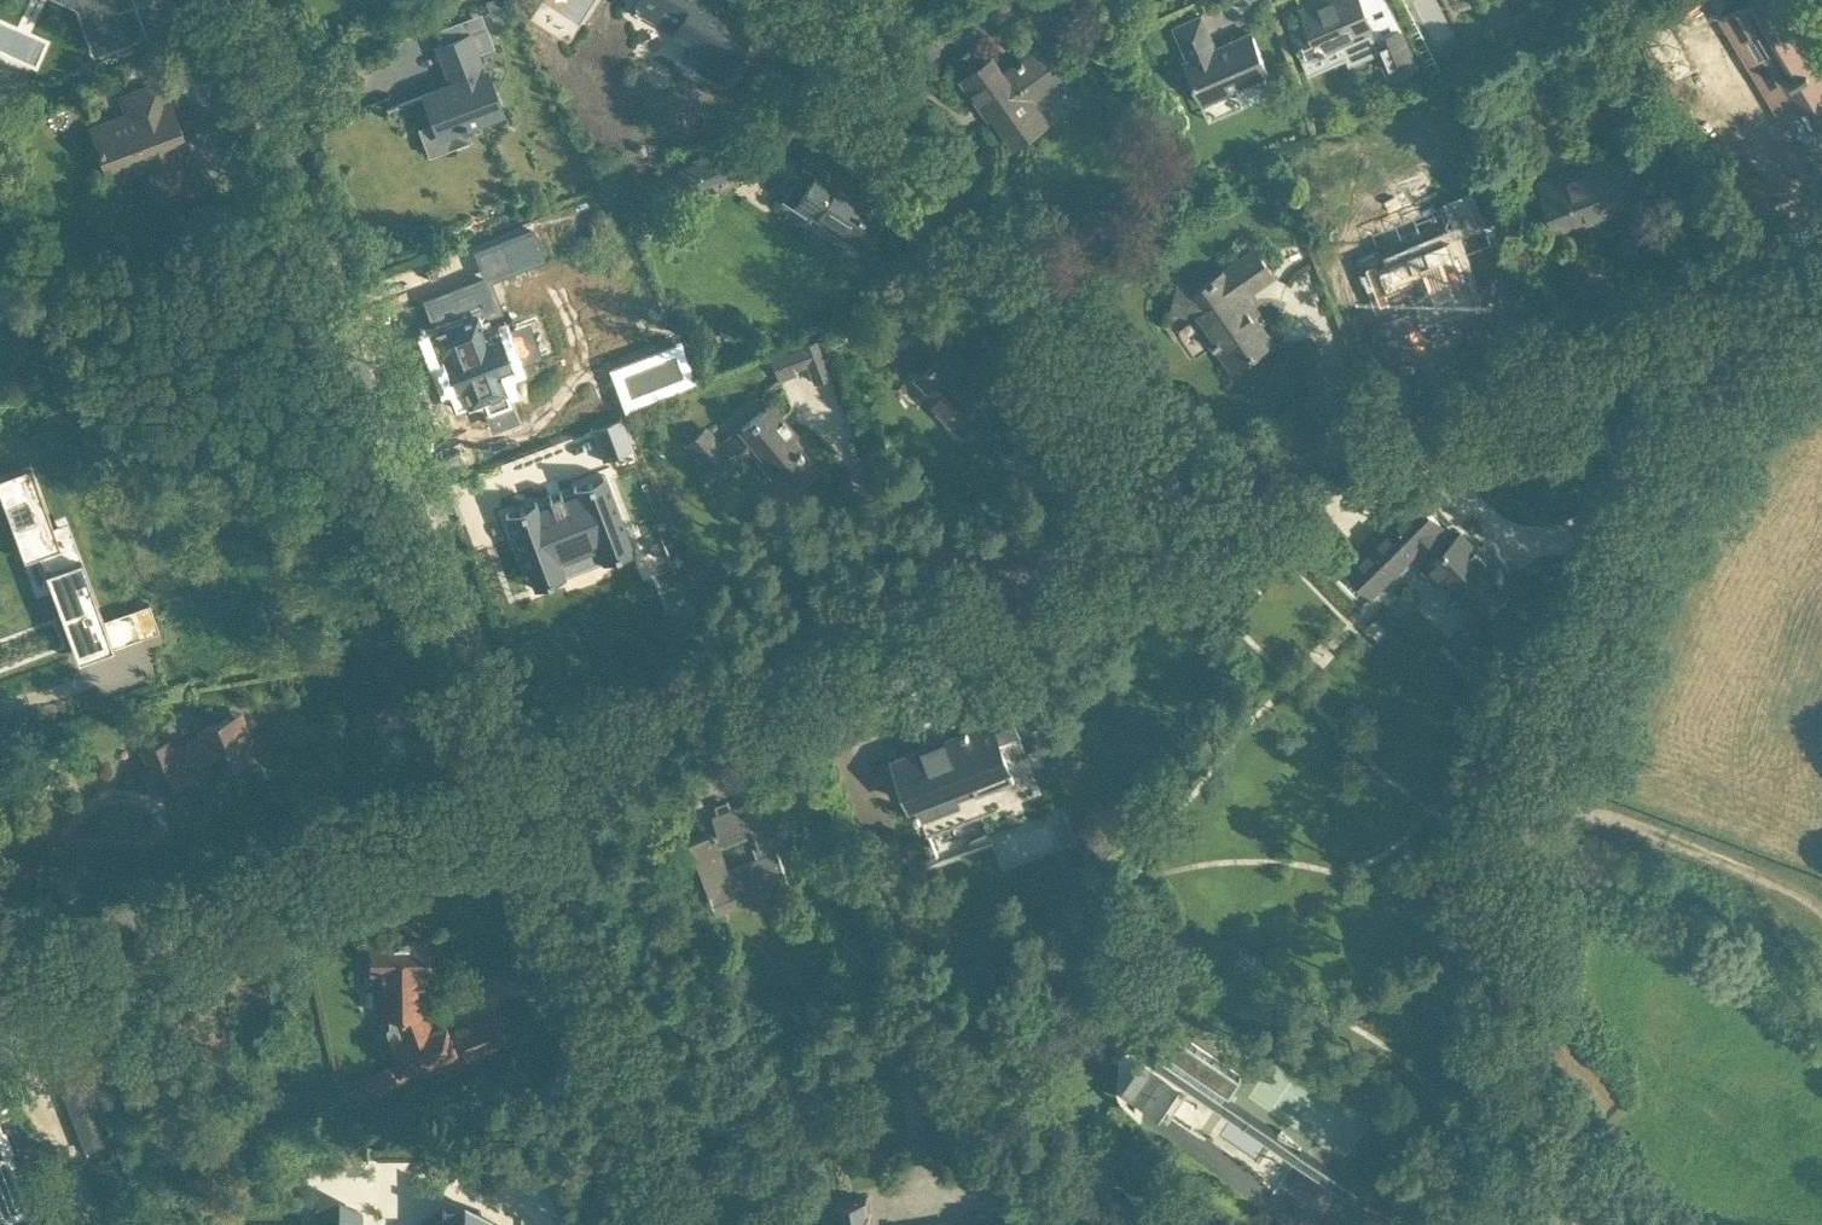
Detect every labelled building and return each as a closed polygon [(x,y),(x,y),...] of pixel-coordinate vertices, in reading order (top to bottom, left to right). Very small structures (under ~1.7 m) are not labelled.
[(93,43),(103,39),(106,48),(106,49),(145,35),(147,34),(137,6),(136,3),(134,4),(135,6),(115,13),(110,0),(77,0),(93,43)] [(649,19),(673,32),(673,33),(706,52),(696,69),(719,82),(749,28),(748,27),(747,30),(706,7),(710,0),(659,0),(649,19)] [(1032,13),(1050,0),(1023,0),(1032,13)] [(1294,31),(1304,53),(1305,55),(1303,56),(1309,72),(1347,56),(1350,64),(1380,51),(1375,40),(1370,27),(1371,26),(1365,12),(1360,0),(1332,0),(1326,3),(1325,0),(1322,0),(1303,8),(1309,24),(1294,31)] [(1735,40),(1752,67),(1767,58),(1798,109),(1821,94),(1821,75),(1794,28),(1777,0),(1744,0),(1735,5),(1751,30),(1735,40)] [(1180,24),(1175,26),(1189,59),(1185,61),(1203,103),(1209,100),(1234,90),(1270,74),(1261,53),(1251,31),(1216,46),(1202,14),(1180,24)] [(1663,17),(1640,31),(1680,98),(1703,84),(1663,17)] [(453,83),(423,94),(438,135),(502,110),(487,70),(482,71),(475,52),(493,45),(486,26),(438,44),(443,55),(446,63),(448,63),(453,75),(451,76),(453,83)] [(1380,51),(1392,79),(1419,68),(1402,29),(1375,40),(1380,51)] [(991,57),(983,63),(963,77),(981,103),(985,101),(1015,144),(1048,121),(1029,95),(1058,74),(1040,48),(1004,74),(991,57)] [(157,84),(135,93),(122,97),(129,114),(90,128),(108,174),(142,161),(158,205),(197,190),(183,152),(185,151),(179,135),(182,134),(169,100),(164,102),(157,84)] [(1542,190),(1549,207),(1558,229),(1616,207),(1617,210),(1673,188),(1659,154),(1632,165),(1627,153),(1576,173),(1577,176),(1542,190)] [(821,164),(814,175),(802,167),(780,200),(809,218),(813,212),(866,247),(880,226),(872,220),(879,210),(846,188),(849,182),(821,164)] [(1457,232),(1485,221),(1472,191),(1445,202),(1457,232)] [(1381,249),(1355,259),(1376,313),(1402,303),(1395,286),(1416,278),(1425,301),(1445,294),(1449,305),(1474,295),(1450,235),(1430,243),(1422,221),(1403,228),(1411,251),(1386,261),(1381,249)] [(532,229),(501,240),(512,269),(543,258),(532,229)] [(1199,288),(1179,283),(1174,304),(1199,311),(1218,338),(1213,342),(1215,345),(1216,344),(1232,367),(1272,339),(1247,304),(1251,302),(1244,293),(1273,273),(1255,248),(1199,288)] [(484,278),(426,300),(435,322),(438,321),(440,326),(430,330),(439,352),(446,350),(447,354),(444,356),(448,366),(449,365),(453,374),(451,374),(455,383),(448,386),(456,408),(484,398),(494,425),(517,416),(498,369),(512,363),(500,334),(487,339),(477,314),(496,307),(484,278)] [(908,313),(899,316),(905,332),(915,328),(921,343),(937,358),(920,375),(932,388),(925,395),(951,421),(962,411),(977,427),(1010,395),(995,379),(991,383),(952,343),(949,346),(936,333),(931,322),(937,320),(931,304),(908,313)] [(794,369),(806,365),(813,383),(831,376),(817,339),(799,346),(801,350),(770,362),(777,380),(795,373),(794,369)] [(675,351),(621,372),(629,395),(684,374),(675,351)] [(703,461),(697,466),(711,482),(756,445),(791,486),(815,466),(789,435),(793,432),(770,404),(741,428),(742,428),(720,447),(705,429),(689,443),(703,461)] [(621,415),(590,427),(602,460),(634,448),(621,415)] [(0,479),(0,482),(8,503),(7,504),(7,505),(27,498),(34,518),(16,524),(27,555),(31,554),(32,556),(40,553),(46,570),(63,616),(69,613),(85,656),(112,645),(103,619),(71,532),(57,538),(52,525),(42,496),(39,496),(29,469),(22,471),(21,468),(5,474),(6,477),(0,479)] [(508,511),(505,512),(533,587),(536,586),(535,583),(546,579),(546,580),(551,578),(551,577),(562,573),(563,575),(566,574),(560,559),(595,545),(601,561),(604,560),(603,557),(614,553),(615,555),(620,554),(619,551),(630,547),(631,549),(634,548),(605,474),(602,475),(603,477),(592,481),(592,480),(587,482),(587,483),(576,487),(575,485),(573,486),(574,491),(563,495),(562,491),(560,492),(560,493),(552,497),(551,496),(549,496),(550,500),(539,504),(537,500),(535,501),(535,503),(524,507),(524,506),(519,508),(520,509),(508,513),(508,511)] [(1343,560),(1368,586),(1423,533),(1441,552),(1425,568),(1437,580),(1445,572),(1482,610),(1510,583),(1503,576),(1505,575),(1499,568),(1498,570),(1461,532),(1452,541),(1434,522),(1438,518),(1413,493),(1343,560)] [(149,602),(133,607),(144,635),(159,629),(149,602)] [(964,730),(895,757),(904,780),(912,801),(917,799),(931,834),(1041,791),(1017,730),(1011,715),(1002,692),(960,709),(967,726),(963,728),(964,730)] [(170,739),(166,740),(143,749),(159,790),(184,781),(181,773),(213,761),(215,769),(249,756),(235,717),(202,730),(205,737),(174,749),(170,739)] [(710,894),(708,894),(711,900),(713,899),(717,909),(739,901),(789,881),(776,849),(771,850),(769,844),(781,838),(778,831),(764,795),(712,816),(718,830),(690,841),(710,894)] [(428,941),(369,942),(370,971),(384,971),(385,1014),(379,1023),(379,1031),(385,1044),(389,1045),(396,1062),(401,1074),(455,1054),(453,1046),(458,1044),(456,1037),(450,1039),(445,1025),(431,1030),(425,1013),(424,966),(428,966),(428,941)] [(1119,1082),(1119,1084),(1119,1087),(1120,1090),(1120,1092),(1122,1094),(1124,1096),(1141,1113),(1143,1112),(1143,1098),(1205,1140),(1208,1136),(1213,1139),(1245,1163),(1274,1189),(1302,1149),(1226,1096),(1242,1074),(1169,1024),(1161,1035),(1153,1031),(1145,1050),(1142,1048),(1138,1045),(1136,1044),(1134,1042),(1131,1042),(1129,1042),(1126,1044),(1123,1046),(1122,1048),(1121,1050),(1121,1052),(1119,1080),(1119,1082)] [(83,1079),(61,1087),(84,1145),(101,1138),(86,1100),(90,1098),(83,1079)] [(11,1107),(11,1105),(10,1104),(7,1106),(0,1087),(0,1111),(11,1107)] [(357,1088),(344,1092),(349,1106),(362,1101),(357,1088)] [(0,1224),(19,1224),(31,1220),(33,1224),(35,1224),(24,1196),(10,1160),(15,1158),(0,1118),(0,1224)] [(868,1198),(837,1203),(841,1224),(873,1224),(868,1198)] [(359,1210),(315,1209),(315,1224),(359,1224),(359,1210)] [(477,1216),(438,1218),(439,1224),(477,1224),(477,1216)]
